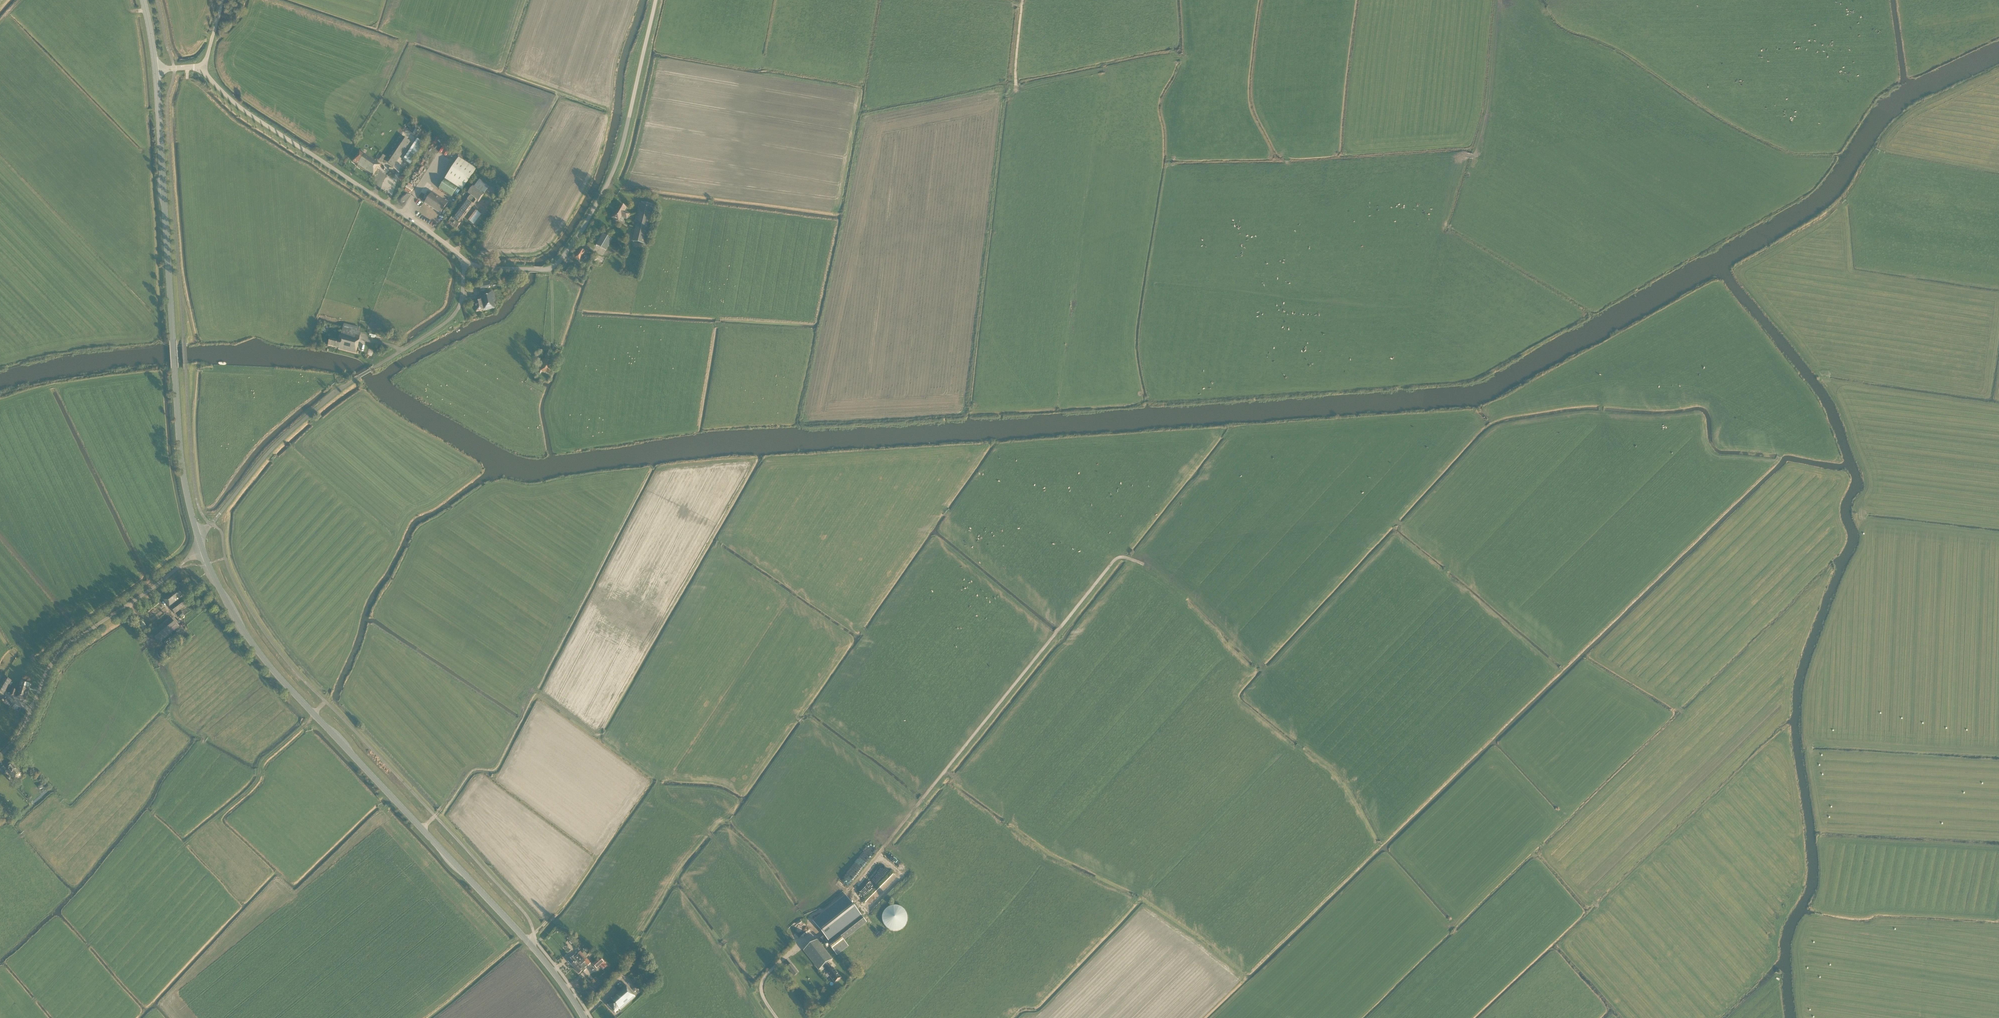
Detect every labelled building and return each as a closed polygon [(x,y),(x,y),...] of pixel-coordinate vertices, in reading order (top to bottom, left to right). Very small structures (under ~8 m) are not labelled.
[(383,160),(393,167),(410,142),(400,135),(385,157),(383,155),(379,160),(382,162),(383,160)] [(406,162),(413,165),(425,143),(419,140),(406,162)] [(446,148),(443,153),(448,156),(451,151),(446,148)] [(365,155),(365,156),(359,153),(353,162),(358,166),(357,167),(372,176),(380,165),(365,155)] [(444,180),(462,191),(475,170),(458,159),(444,180)] [(444,180),(438,189),(451,198),(457,189),(444,180)] [(456,213),(453,217),(449,222),(457,229),(461,223),(460,223),(476,201),(478,203),(483,196),(489,188),(479,181),(473,188),(468,195),(469,196),(456,213)] [(431,193),(424,204),(440,214),(448,203),(431,193)] [(656,207),(643,204),(634,243),(647,246),(656,207)] [(612,218),(619,222),(622,217),(627,220),(630,215),(625,212),(626,209),(620,205),(616,213),(615,212),(612,218)] [(468,221),(473,224),(480,214),(476,211),(468,221)] [(603,234),(596,245),(606,251),(612,240),(603,234)] [(584,255),(587,257),(590,253),(586,250),(585,252),(580,249),(578,254),(577,253),(574,258),(579,261),(580,259),(582,260),(584,255)] [(479,283),(480,290),(490,288),(489,281),(479,283)] [(491,292),(480,294),(481,299),(474,301),(476,312),(494,309),(491,292)] [(328,346),(338,348),(338,350),(356,354),(361,332),(343,328),(341,336),(340,336),(339,342),(330,339),(328,346)] [(554,362),(552,362),(547,360),(548,358),(549,358),(551,352),(547,351),(545,356),(545,357),(544,358),(543,358),(538,374),(540,375),(541,372),(548,374),(551,367),(552,368),(554,362)] [(170,608),(175,614),(188,604),(183,597),(184,596),(178,588),(177,589),(177,588),(180,587),(177,584),(172,588),(174,591),(176,589),(174,591),(172,590),(162,598),(170,608)] [(151,633),(159,643),(178,627),(170,617),(151,633)] [(139,624),(144,630),(148,627),(144,621),(139,624)] [(4,695),(12,682),(5,677),(0,686),(0,693),(4,695)] [(28,689),(30,684),(21,681),(17,693),(16,692),(16,691),(13,690),(11,695),(14,697),(15,694),(16,695),(15,697),(26,701),(30,690),(28,689)] [(4,703),(9,709),(13,705),(7,700),(4,703)] [(5,769),(3,767),(1,769),(6,774),(8,772),(14,779),(20,774),(16,769),(17,768),(12,763),(5,769)] [(855,861),(842,880),(851,886),(864,868),(855,861)] [(825,936),(818,941),(821,946),(827,942),(837,955),(848,946),(843,940),(866,922),(846,897),(814,922),(825,936)] [(901,908),(899,907),(896,906),(893,906),(890,907),(888,909),(886,910),(885,912),(883,914),(883,916),(882,918),(882,919),(882,921),(883,923),(884,925),(886,928),(888,929),(891,930),(894,931),(897,931),(899,930),(902,929),(904,927),(905,924),(906,921),(907,918),(907,915),(905,912),(904,910),(901,908)] [(804,950),(810,958),(820,970),(824,967),(828,973),(827,973),(835,983),(841,978),(834,968),(833,969),(828,963),(832,960),(821,946),(818,941),(817,941),(804,950)] [(576,954),(568,962),(574,968),(582,960),(585,957),(587,955),(585,952),(582,954),(581,952),(577,956),(576,954)] [(585,957),(582,960),(574,968),(579,974),(585,969),(582,965),(585,962),(588,966),(591,963),(585,957),(588,955),(587,955),(585,957)] [(603,963),(599,958),(592,965),(596,969),(599,966),(603,963)] [(794,975),(795,976),(796,975),(797,974),(798,973),(791,965),(788,967),(794,975)] [(620,1011),(636,997),(625,985),(611,998),(612,999),(607,1005),(615,1014),(620,1009),(620,1011)]
